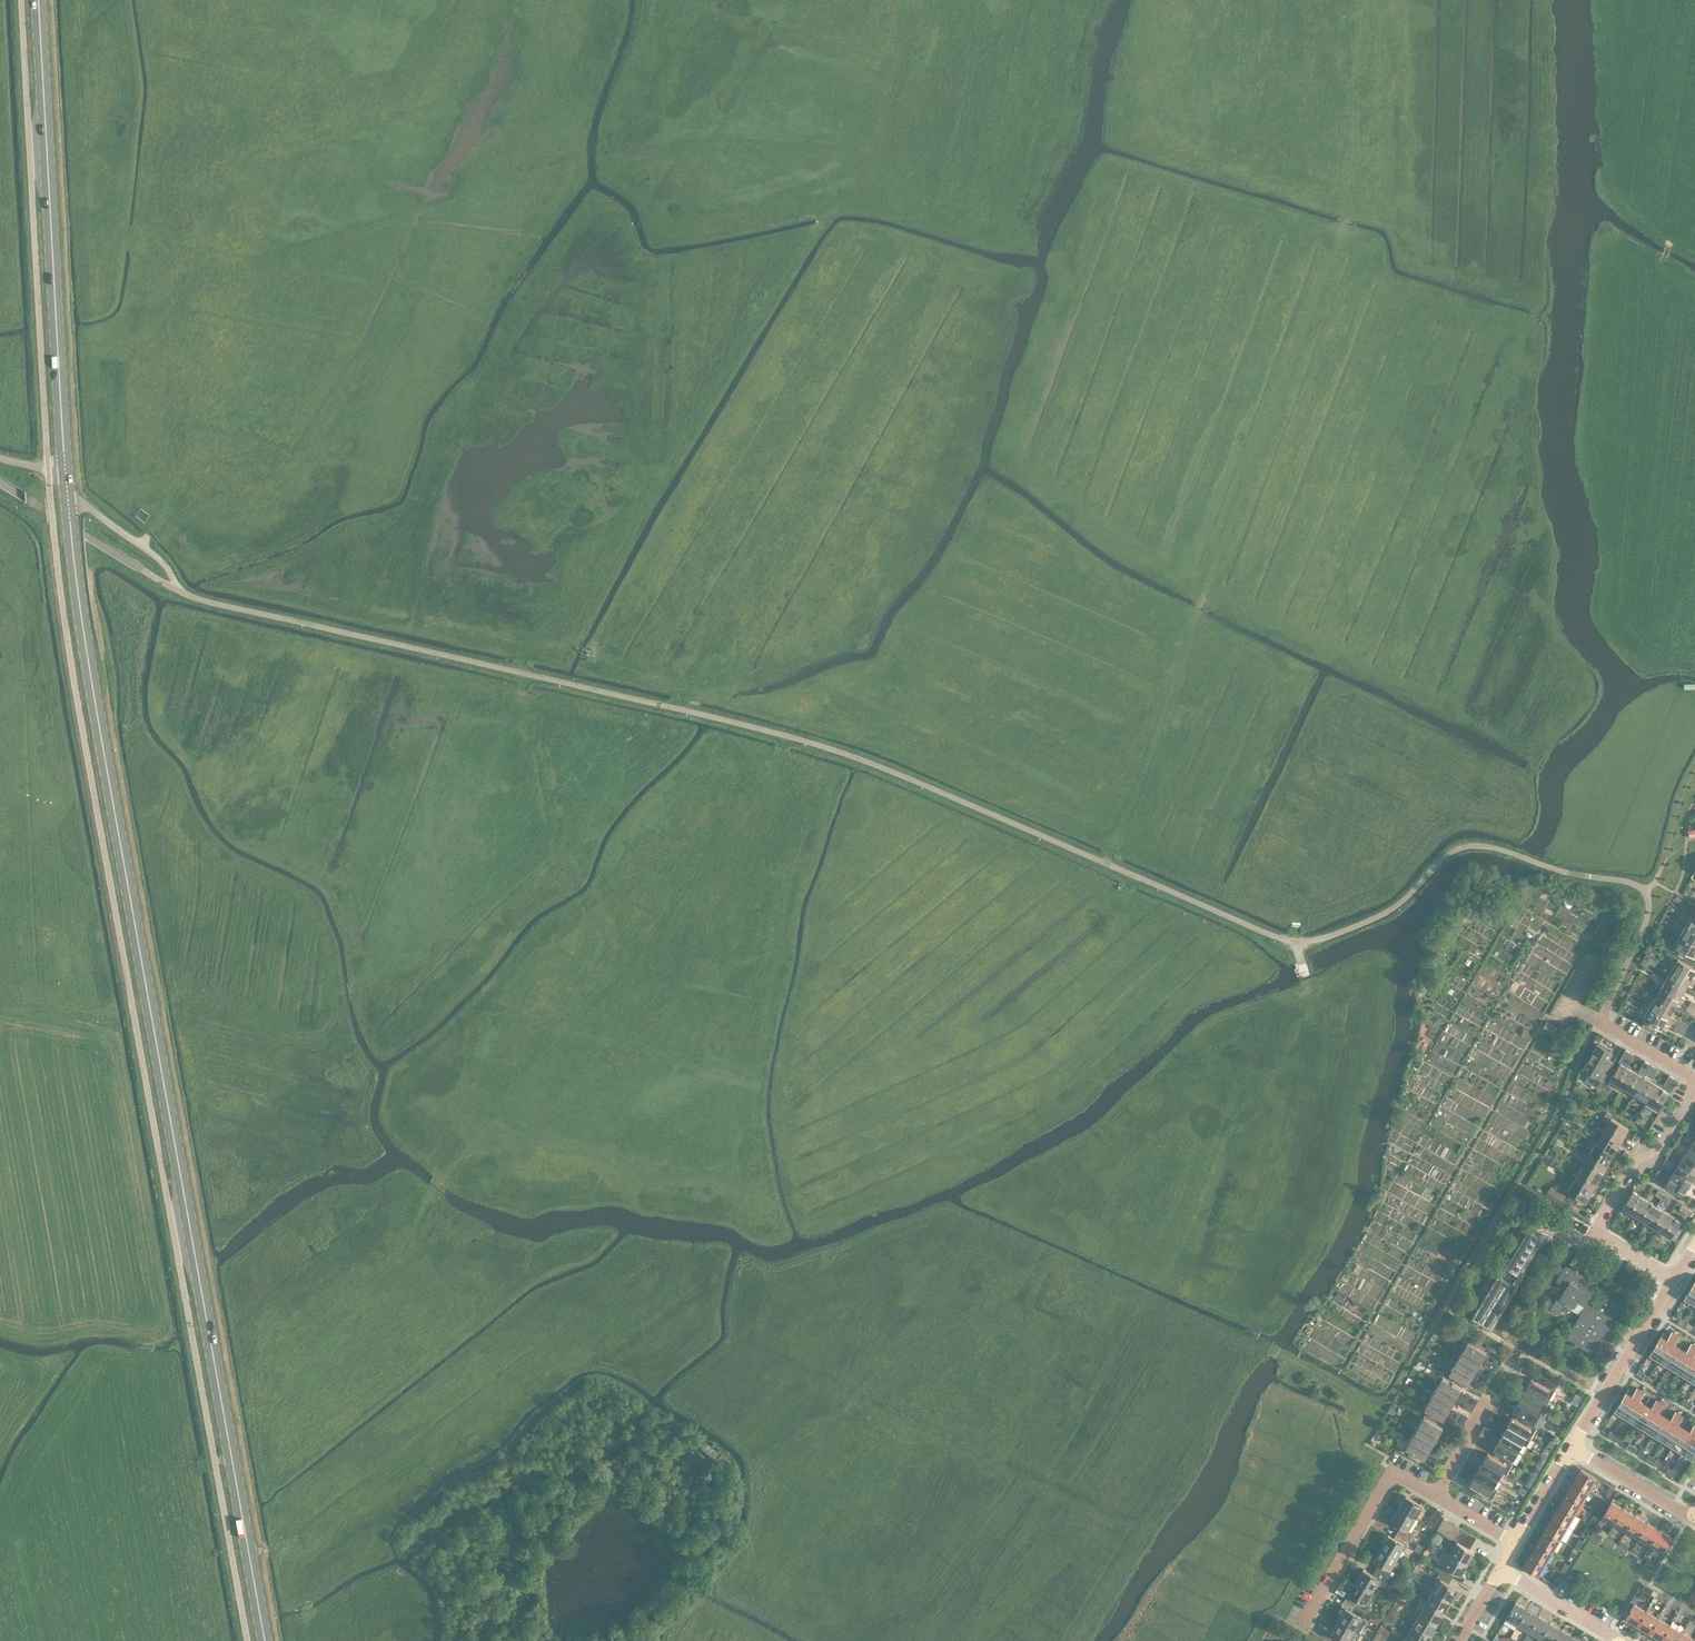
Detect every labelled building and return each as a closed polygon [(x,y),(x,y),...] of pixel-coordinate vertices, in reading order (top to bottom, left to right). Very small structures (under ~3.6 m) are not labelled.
[(1694,837),(1694,829),(1687,831),(1689,838),(1694,837)] [(1685,926),(1694,932),(1694,919),(1691,916),(1685,926)] [(1679,936),(1694,945),(1694,932),(1685,926),(1679,936)] [(1673,946),(1694,959),(1694,953),(1694,952),(1694,951),(1694,945),(1679,936),(1673,946)] [(1671,969),(1694,983),(1694,977),(1692,976),(1694,971),(1694,969),(1677,959),(1671,969)] [(1666,979),(1684,990),(1687,984),(1694,989),(1694,983),(1671,969),(1666,979)] [(1666,979),(1660,989),(1687,1005),(1690,1001),(1681,995),(1684,990),(1666,979)] [(1660,989),(1654,999),(1672,1009),(1676,1004),(1685,1009),(1687,1005),(1660,989)] [(1654,999),(1648,1008),(1676,1025),(1678,1020),(1669,1015),(1672,1009),(1654,999)] [(1648,1008),(1642,1019),(1661,1029),(1664,1023),(1673,1029),(1676,1025),(1648,1008)] [(1546,1021),(1542,1029),(1552,1035),(1556,1027),(1546,1021)] [(1534,1050),(1544,1057),(1552,1047),(1542,1039),(1534,1050)] [(1589,1059),(1584,1068),(1591,1072),(1586,1081),(1598,1087),(1599,1085),(1604,1077),(1610,1067),(1613,1061),(1607,1058),(1611,1052),(1598,1044),(1593,1051),(1592,1050),(1587,1058),(1589,1059)] [(1610,1067),(1604,1077),(1609,1080),(1607,1084),(1619,1091),(1620,1089),(1621,1089),(1622,1088),(1632,1070),(1625,1065),(1626,1063),(1627,1063),(1628,1063),(1629,1063),(1633,1055),(1634,1055),(1626,1050),(1625,1050),(1618,1062),(1620,1063),(1615,1071),(1610,1067)] [(1632,1070),(1622,1088),(1634,1095),(1645,1076),(1649,1070),(1651,1065),(1644,1061),(1639,1070),(1639,1071),(1638,1073),(1632,1070)] [(1657,1083),(1650,1080),(1651,1078),(1652,1079),(1658,1069),(1651,1065),(1649,1070),(1645,1076),(1634,1095),(1646,1102),(1657,1083)] [(1644,1105),(1659,1113),(1666,1101),(1664,1100),(1669,1091),(1671,1092),(1678,1081),(1669,1076),(1665,1084),(1665,1085),(1665,1086),(1664,1088),(1657,1083),(1646,1102),(1644,1105)] [(1606,1112),(1603,1118),(1604,1123),(1607,1124),(1603,1130),(1621,1141),(1628,1128),(1611,1118),(1612,1115),(1606,1112)] [(1684,1128),(1689,1131),(1693,1124),(1688,1122),(1684,1128)] [(1597,1127),(1590,1139),(1596,1142),(1614,1153),(1621,1141),(1603,1130),(1597,1127)] [(1689,1131),(1684,1128),(1681,1134),(1685,1137),(1689,1131)] [(1607,1165),(1614,1153),(1596,1142),(1589,1154),(1607,1165)] [(1673,1146),(1670,1152),(1674,1154),(1678,1148),(1673,1146)] [(1694,1168),(1694,1151),(1688,1147),(1681,1159),(1694,1168)] [(1589,1154),(1582,1166),(1600,1177),(1607,1165),(1589,1154)] [(1692,1182),(1694,1183),(1694,1182),(1694,1168),(1681,1159),(1674,1171),(1692,1182)] [(1575,1179),(1593,1189),(1600,1177),(1582,1166),(1575,1179)] [(1658,1170),(1653,1179),(1659,1183),(1665,1174),(1658,1170)] [(1666,1183),(1664,1186),(1671,1190),(1681,1197),(1684,1194),(1692,1182),(1674,1171),(1666,1183)] [(1570,1192),(1567,1198),(1575,1203),(1579,1198),(1585,1202),(1593,1189),(1575,1179),(1567,1191),(1570,1192)] [(1644,1187),(1646,1183),(1640,1179),(1637,1184),(1644,1187)] [(1558,1194),(1559,1192),(1550,1187),(1546,1195),(1561,1203),(1564,1198),(1558,1194)] [(1655,1195),(1661,1198),(1664,1194),(1658,1190),(1655,1195)] [(1634,1216),(1645,1198),(1633,1191),(1622,1209),(1634,1216)] [(1646,1223),(1658,1231),(1669,1213),(1663,1209),(1667,1202),(1670,1198),(1664,1194),(1661,1198),(1657,1205),(1646,1223)] [(1634,1216),(1646,1223),(1657,1205),(1645,1198),(1634,1216)] [(1679,1209),(1685,1213),(1690,1216),(1693,1212),(1682,1205),(1679,1209)] [(1683,1226),(1679,1223),(1681,1220),(1669,1213),(1658,1231),(1674,1241),(1683,1226)] [(1517,1275),(1540,1237),(1533,1233),(1528,1229),(1505,1267),(1503,1266),(1498,1275),(1497,1274),(1471,1318),(1489,1328),(1515,1285),(1512,1283),(1517,1275)] [(1557,1296),(1550,1307),(1560,1313),(1564,1306),(1580,1316),(1587,1304),(1595,1291),(1580,1282),(1583,1277),(1565,1265),(1556,1281),(1566,1287),(1560,1298),(1557,1296)] [(1609,1290),(1603,1300),(1609,1303),(1627,1314),(1634,1302),(1620,1294),(1624,1287),(1611,1279),(1605,1288),(1609,1290)] [(1684,1298),(1694,1304),(1694,1301),(1694,1280),(1694,1279),(1684,1298)] [(1593,1308),(1587,1318),(1600,1326),(1605,1317),(1619,1326),(1627,1314),(1609,1303),(1602,1314),(1593,1308)] [(1582,1333),(1576,1344),(1599,1359),(1606,1347),(1592,1338),(1596,1332),(1583,1323),(1579,1331),(1582,1333)] [(1672,1338),(1658,1360),(1668,1366),(1679,1348),(1673,1344),(1679,1336),(1671,1331),(1668,1336),(1672,1338)] [(1660,1336),(1649,1354),(1658,1360),(1672,1338),(1668,1336),(1662,1332),(1660,1336)] [(1467,1341),(1463,1349),(1486,1362),(1487,1360),(1483,1358),(1487,1352),(1484,1351),(1486,1347),(1475,1341),(1470,1337),(1467,1341)] [(1694,1365),(1694,1358),(1693,1356),(1694,1353),(1694,1345),(1691,1342),(1687,1348),(1691,1350),(1678,1372),(1687,1378),(1694,1365)] [(1564,1354),(1560,1360),(1574,1369),(1578,1362),(1592,1370),(1599,1359),(1576,1344),(1569,1355),(1565,1353),(1564,1354)] [(1459,1346),(1454,1354),(1458,1356),(1478,1368),(1480,1363),(1489,1368),(1492,1370),(1495,1365),(1492,1363),(1487,1360),(1486,1362),(1463,1349),(1459,1346)] [(1668,1366),(1678,1372),(1691,1350),(1687,1348),(1685,1352),(1679,1348),(1668,1366)] [(1454,1354),(1450,1362),(1454,1364),(1477,1378),(1475,1381),(1480,1384),(1483,1386),(1487,1379),(1483,1377),(1475,1372),(1478,1368),(1458,1356),(1454,1354)] [(1450,1362),(1443,1373),(1450,1377),(1464,1385),(1467,1387),(1468,1383),(1471,1379),(1475,1381),(1477,1378),(1454,1364),(1450,1362)] [(1441,1371),(1434,1382),(1438,1384),(1461,1398),(1463,1395),(1468,1398),(1466,1401),(1475,1406),(1479,1400),(1478,1400),(1469,1394),(1468,1395),(1464,1393),(1460,1394),(1459,1393),(1462,1388),(1464,1385),(1450,1377),(1443,1373),(1441,1371)] [(1522,1384),(1549,1399),(1555,1388),(1536,1377),(1534,1380),(1531,1378),(1528,1383),(1524,1381),(1522,1384)] [(1520,1378),(1516,1384),(1524,1389),(1522,1394),(1545,1407),(1549,1399),(1522,1384),(1524,1381),(1520,1378)] [(1463,1406),(1472,1411),(1475,1406),(1466,1401),(1468,1398),(1463,1395),(1461,1398),(1438,1384),(1434,1392),(1453,1403),(1456,1399),(1464,1404),(1463,1406)] [(1624,1417),(1633,1423),(1645,1405),(1639,1401),(1644,1392),(1637,1387),(1634,1393),(1637,1395),(1624,1417)] [(1434,1392),(1429,1400),(1452,1413),(1450,1417),(1455,1419),(1459,1413),(1450,1408),(1453,1403),(1434,1392)] [(1507,1399),(1512,1402),(1513,1399),(1540,1415),(1545,1407),(1522,1394),(1519,1398),(1511,1393),(1507,1399)] [(1625,1393),(1614,1411),(1624,1417),(1637,1395),(1634,1393),(1631,1396),(1625,1393)] [(1511,1412),(1514,1414),(1534,1425),(1540,1415),(1513,1399),(1512,1402),(1515,1404),(1511,1412)] [(1428,1414),(1439,1420),(1441,1417),(1444,1419),(1447,1415),(1450,1417),(1452,1413),(1429,1400),(1424,1408),(1430,1411),(1428,1414)] [(1643,1429),(1653,1435),(1664,1416),(1658,1413),(1664,1404),(1656,1400),(1653,1405),(1657,1407),(1643,1429)] [(1633,1423),(1643,1429),(1657,1407),(1653,1405),(1651,1408),(1645,1405),(1633,1423)] [(1675,1411),(1672,1416),(1676,1419),(1662,1441),(1672,1447),(1683,1428),(1677,1425),(1683,1416),(1675,1411)] [(1424,1415),(1419,1423),(1443,1437),(1444,1434),(1440,1432),(1443,1427),(1437,1424),(1439,1420),(1428,1414),(1426,1412),(1424,1415)] [(1534,1425),(1514,1414),(1509,1422),(1505,1419),(1503,1422),(1530,1438),(1537,1427),(1534,1425)] [(1653,1435),(1662,1441),(1676,1419),(1672,1416),(1670,1420),(1664,1416),(1653,1435)] [(1506,1428),(1503,1432),(1522,1443),(1526,1446),(1530,1438),(1503,1422),(1505,1419),(1501,1417),(1497,1423),(1506,1428)] [(1419,1423),(1415,1431),(1434,1442),(1437,1438),(1445,1442),(1447,1439),(1448,1437),(1444,1434),(1443,1437),(1419,1423)] [(1481,1430),(1490,1435),(1491,1433),(1490,1429),(1484,1426),(1481,1430)] [(1682,1453),(1694,1431),(1694,1430),(1691,1428),(1689,1432),(1683,1428),(1672,1447),(1682,1453)] [(1415,1431),(1410,1439),(1433,1452),(1431,1455),(1436,1458),(1438,1455),(1440,1452),(1431,1447),(1434,1442),(1415,1431)] [(1694,1453),(1694,1431),(1682,1453),(1692,1459),(1694,1453)] [(1489,1439),(1493,1441),(1495,1438),(1517,1451),(1522,1443),(1503,1432),(1500,1437),(1492,1432),(1489,1439)] [(1617,1436),(1614,1441),(1620,1444),(1625,1437),(1619,1433),(1617,1436)] [(1495,1453),(1511,1462),(1517,1451),(1495,1438),(1493,1441),(1496,1443),(1494,1448),(1497,1450),(1495,1453)] [(1428,1453),(1431,1455),(1433,1452),(1410,1439),(1404,1449),(1423,1461),(1425,1458),(1428,1453)] [(705,1443),(700,1448),(707,1454),(712,1449),(705,1443)] [(1639,1445),(1634,1452),(1639,1455),(1644,1448),(1639,1445)] [(725,1470),(732,1463),(721,1453),(714,1460),(725,1470)] [(1498,1479),(1502,1472),(1479,1458),(1481,1455),(1476,1453),(1473,1459),(1481,1464),(1478,1468),(1498,1479)] [(1511,1462),(1495,1453),(1493,1456),(1488,1453),(1485,1458),(1481,1455),(1479,1458),(1502,1472),(1506,1474),(1513,1463),(1511,1462)] [(1663,1462),(1660,1466),(1666,1470),(1668,1467),(1669,1465),(1663,1462)] [(1498,1479),(1478,1468),(1476,1473),(1464,1466),(1460,1472),(1468,1477),(1470,1474),(1493,1487),(1498,1479)] [(1668,1467),(1666,1470),(1665,1472),(1672,1476),(1675,1471),(1668,1467)] [(1589,1490),(1596,1478),(1581,1469),(1574,1482),(1589,1490)] [(1491,1501),(1491,1500),(1497,1489),(1493,1487),(1470,1474),(1468,1477),(1472,1479),(1467,1487),(1491,1501)] [(1581,1502),(1589,1490),(1574,1482),(1566,1493),(1581,1502)] [(1520,1486),(1517,1491),(1520,1492),(1525,1495),(1527,1490),(1520,1486)] [(1609,1498),(1614,1489),(1610,1486),(1605,1495),(1609,1498)] [(1574,1515),(1581,1502),(1566,1493),(1559,1506),(1574,1515)] [(1398,1510),(1414,1519),(1422,1505),(1406,1496),(1398,1510)] [(1605,1504),(1601,1501),(1595,1511),(1600,1513),(1605,1504)] [(1603,1516),(1615,1523),(1624,1508),(1612,1501),(1603,1516)] [(1511,1504),(1508,1510),(1514,1514),(1517,1507),(1511,1504)] [(1567,1526),(1574,1515),(1559,1506),(1552,1518),(1567,1526)] [(1430,1521),(1436,1524),(1441,1516),(1443,1511),(1438,1508),(1430,1521)] [(1624,1508),(1615,1523),(1627,1530),(1636,1515),(1624,1508)] [(1408,1530),(1414,1519),(1398,1510),(1391,1522),(1400,1527),(1397,1533),(1410,1540),(1410,1541),(1414,1534),(1408,1530)] [(1593,1525),(1598,1516),(1593,1514),(1588,1523),(1593,1525)] [(1648,1522),(1636,1515),(1627,1530),(1639,1537),(1648,1522)] [(1437,1530),(1443,1533),(1450,1522),(1444,1518),(1437,1530)] [(1567,1526),(1552,1518),(1545,1530),(1560,1539),(1567,1526)] [(1443,1533),(1448,1536),(1455,1525),(1450,1522),(1443,1533)] [(1639,1537),(1651,1545),(1660,1529),(1648,1522),(1639,1537)] [(1458,1534),(1461,1528),(1455,1525),(1448,1536),(1454,1540),(1458,1534)] [(1586,1538),(1591,1528),(1586,1526),(1581,1535),(1586,1538)] [(1458,1534),(1473,1542),(1476,1537),(1461,1528),(1458,1534)] [(1660,1529),(1651,1545),(1664,1552),(1673,1537),(1660,1529)] [(1538,1542),(1553,1551),(1560,1539),(1545,1530),(1538,1542)] [(1594,1530),(1591,1535),(1600,1540),(1602,1536),(1594,1530)] [(1382,1545),(1380,1548),(1396,1557),(1397,1558),(1401,1550),(1403,1551),(1406,1546),(1410,1540),(1397,1533),(1394,1538),(1388,1534),(1384,1541),(1383,1541),(1382,1542),(1381,1543),(1381,1545),(1382,1545)] [(1468,1563),(1474,1551),(1470,1549),(1473,1542),(1458,1534),(1454,1540),(1457,1542),(1450,1553),(1468,1563)] [(1584,1541),(1579,1538),(1574,1547),(1578,1550),(1584,1541)] [(1612,1547),(1614,1542),(1606,1538),(1603,1542),(1612,1547)] [(1431,1542),(1427,1548),(1432,1551),(1436,1545),(1431,1542)] [(1531,1554),(1546,1563),(1553,1551),(1538,1542),(1531,1554)] [(1615,1549),(1624,1554),(1627,1550),(1618,1545),(1615,1549)] [(1390,1569),(1397,1558),(1380,1548),(1373,1560),(1379,1563),(1375,1570),(1389,1578),(1393,1571),(1390,1569)] [(1571,1562),(1576,1553),(1572,1551),(1566,1559),(1571,1562)] [(1627,1556),(1636,1562),(1639,1557),(1630,1552),(1627,1556)] [(1461,1575),(1468,1563),(1450,1553),(1440,1571),(1452,1577),(1455,1571),(1461,1575)] [(1523,1566),(1538,1575),(1546,1563),(1531,1554),(1523,1566)] [(1646,1561),(1643,1566),(1652,1571),(1655,1566),(1646,1561)] [(1569,1565),(1565,1563),(1559,1571),(1564,1574),(1569,1565)] [(1372,1592),(1379,1579),(1386,1583),(1389,1578),(1375,1570),(1373,1575),(1363,1569),(1355,1583),(1372,1592)] [(1440,1579),(1433,1590),(1451,1600),(1450,1600),(1453,1602),(1456,1596),(1454,1595),(1457,1589),(1460,1590),(1448,1583),(1452,1577),(1440,1571),(1437,1577),(1440,1579)] [(1419,1575),(1413,1572),(1410,1577),(1416,1580),(1419,1575)] [(1564,1582),(1572,1587),(1576,1579),(1568,1574),(1564,1582)] [(1552,1584),(1557,1586),(1562,1578),(1557,1575),(1552,1584)] [(1413,1583),(1408,1580),(1403,1588),(1408,1591),(1413,1583)] [(1355,1583),(1348,1594),(1358,1600),(1354,1606),(1368,1614),(1371,1608),(1372,1607),(1369,1605),(1375,1594),(1372,1592),(1355,1583)] [(1650,1594),(1653,1590),(1644,1584),(1642,1589),(1650,1594)] [(1398,1597),(1403,1600),(1408,1591),(1403,1588),(1398,1597)] [(1426,1602),(1444,1612),(1451,1600),(1433,1590),(1426,1602)] [(1666,1604),(1669,1599),(1660,1594),(1657,1598),(1666,1604)] [(1678,1611),(1681,1606),(1672,1601),(1669,1605),(1678,1611)] [(1437,1623),(1444,1612),(1426,1602),(1420,1613),(1437,1623)] [(1506,1618),(1518,1624),(1527,1609),(1516,1602),(1506,1618)] [(1399,1605),(1395,1603),(1390,1611),(1394,1614),(1399,1605)] [(1625,1618),(1637,1626),(1645,1611),(1633,1603),(1625,1618)] [(1338,1621),(1354,1631),(1359,1633),(1366,1620),(1364,1619),(1368,1614),(1354,1606),(1351,1611),(1346,1607),(1345,1608),(1338,1621)] [(1690,1618),(1693,1613),(1684,1608),(1681,1613),(1690,1618)] [(1539,1616),(1527,1609),(1518,1624),(1530,1631),(1539,1616)] [(1385,1620),(1389,1623),(1392,1617),(1394,1614),(1390,1611),(1385,1620)] [(1657,1618),(1645,1611),(1637,1626),(1649,1633),(1657,1618)] [(1435,1627),(1437,1623),(1420,1613),(1413,1625),(1430,1635),(1433,1636),(1437,1628),(1435,1627)] [(1379,1620),(1370,1615),(1368,1620),(1376,1624),(1379,1620)] [(1530,1631),(1541,1638),(1550,1622),(1539,1616),(1530,1631)] [(1661,1640),(1670,1625),(1657,1618),(1649,1633),(1661,1640)] [(1331,1633),(1344,1640),(1348,1640),(1349,1639),(1354,1631),(1338,1621),(1335,1620),(1332,1626),(1334,1627),(1331,1633)] [(1546,1640),(1555,1640),(1562,1629),(1550,1622),(1541,1638),(1546,1640)] [(1661,1640),(1663,1640),(1677,1640),(1682,1632),(1676,1628),(1677,1626),(1671,1623),(1670,1625),(1661,1640)] [(1430,1635),(1413,1625),(1406,1636),(1414,1640),(1430,1640),(1428,1639),(1430,1635)] [(1386,1628),(1381,1626),(1376,1634),(1381,1637),(1386,1628)] [(1573,1636),(1562,1629),(1555,1640),(1571,1640),(1573,1636)] [(1694,1639),(1682,1632),(1677,1640),(1693,1640),(1694,1639)]
